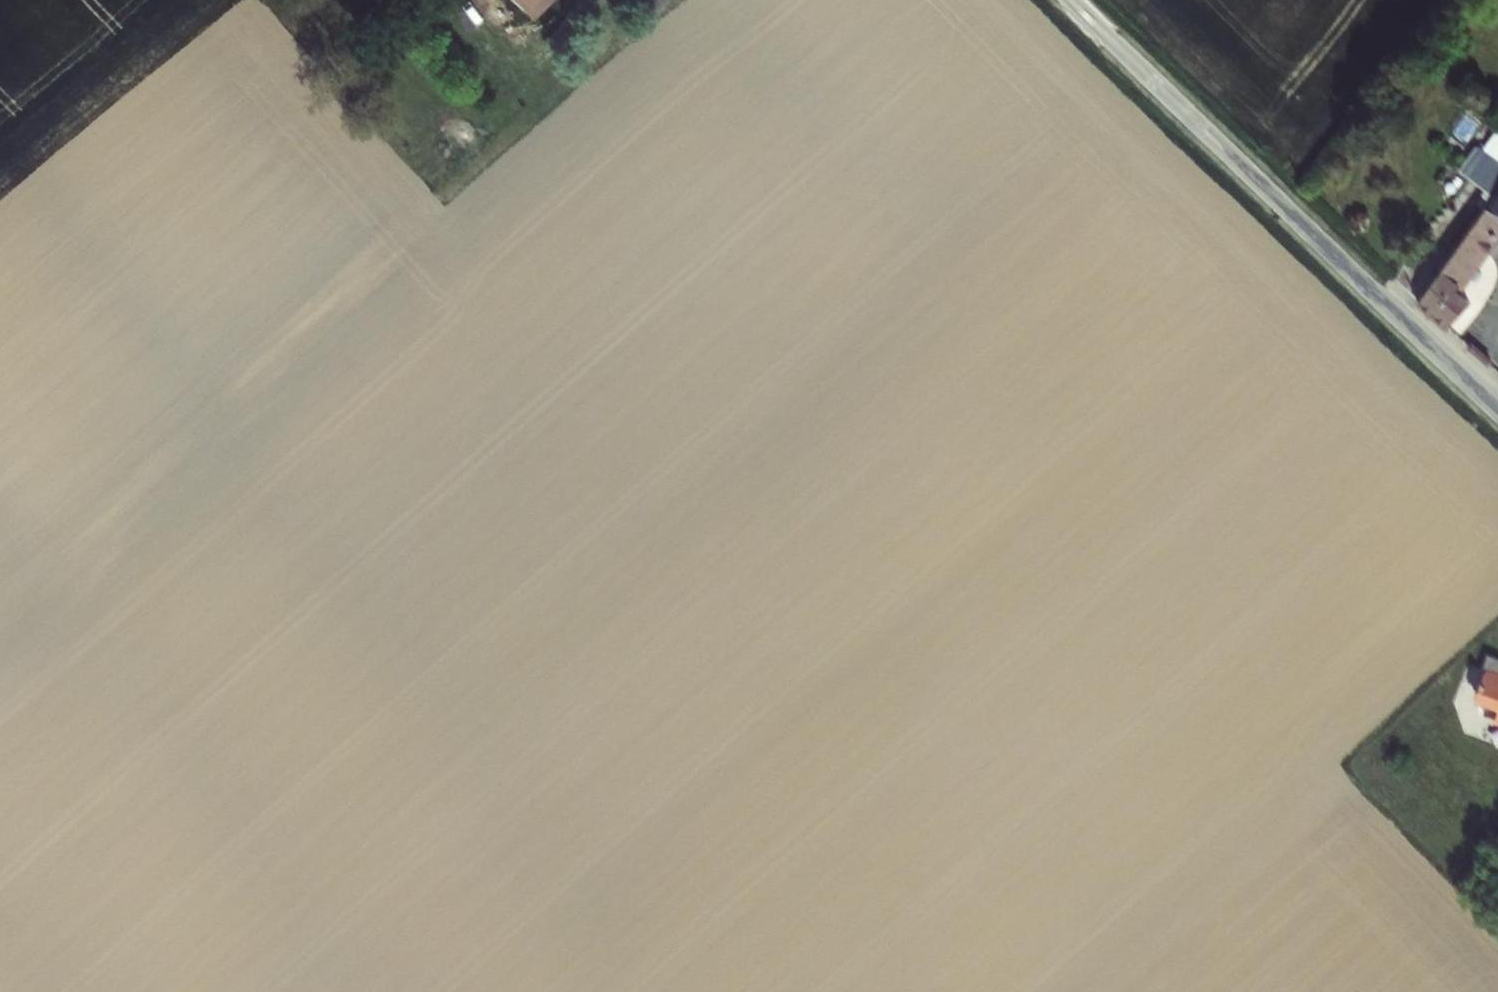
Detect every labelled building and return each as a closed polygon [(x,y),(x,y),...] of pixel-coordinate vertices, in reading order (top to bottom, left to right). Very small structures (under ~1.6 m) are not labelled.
[(543,11),(554,0),(533,0),(543,11)] [(1466,160),(1493,179),(1483,192),(1493,200),(1495,198),(1497,194),(1497,148),(1482,136),(1466,160)] [(1495,198),(1493,200),(1473,228),(1489,239),(1491,236),(1496,240),(1497,238),(1497,200),(1495,198)] [(1427,293),(1455,320),(1477,295),(1465,284),(1496,240),(1491,236),(1489,239),(1473,228),(1427,293)] [(1488,682),(1497,685),(1497,641),(1493,654),(1497,655),(1488,682)]
